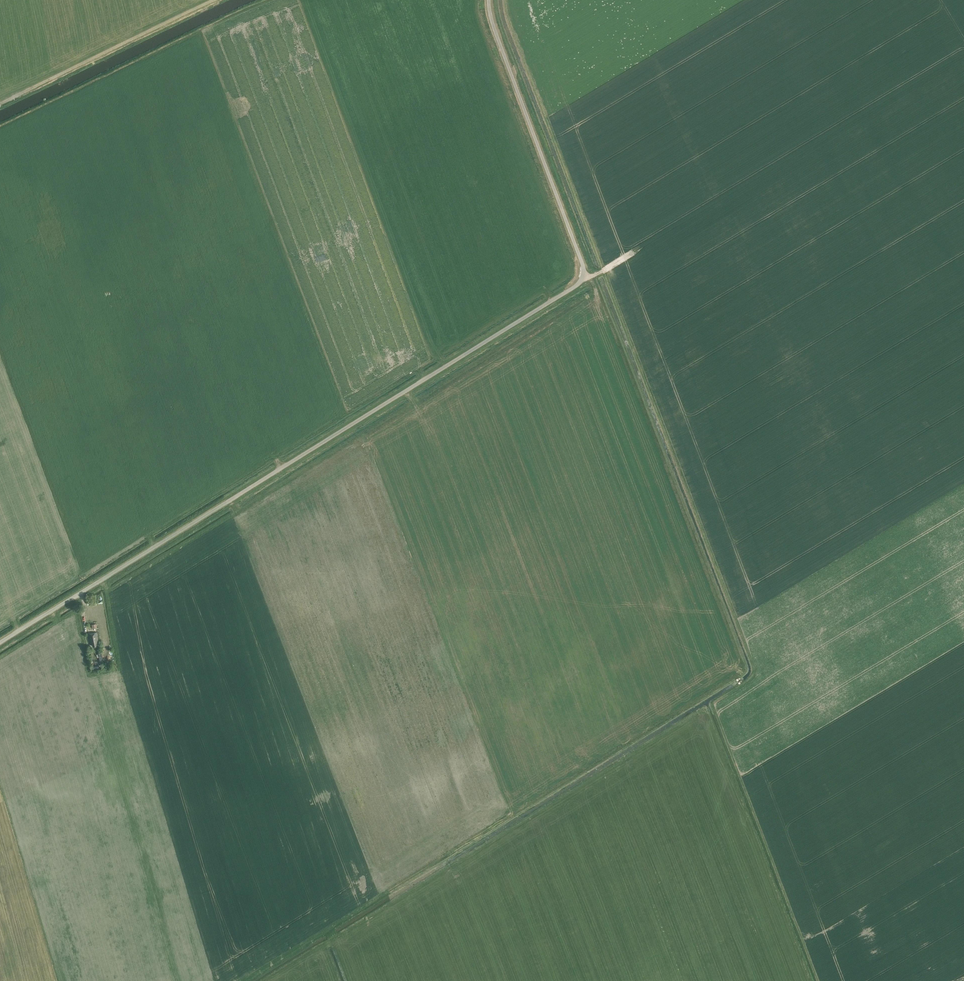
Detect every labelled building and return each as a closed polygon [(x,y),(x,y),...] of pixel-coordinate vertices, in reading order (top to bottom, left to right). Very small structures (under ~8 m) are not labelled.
[(97,632),(90,634),(92,644),(93,644),(94,647),(98,646),(98,643),(99,643),(97,632)]
